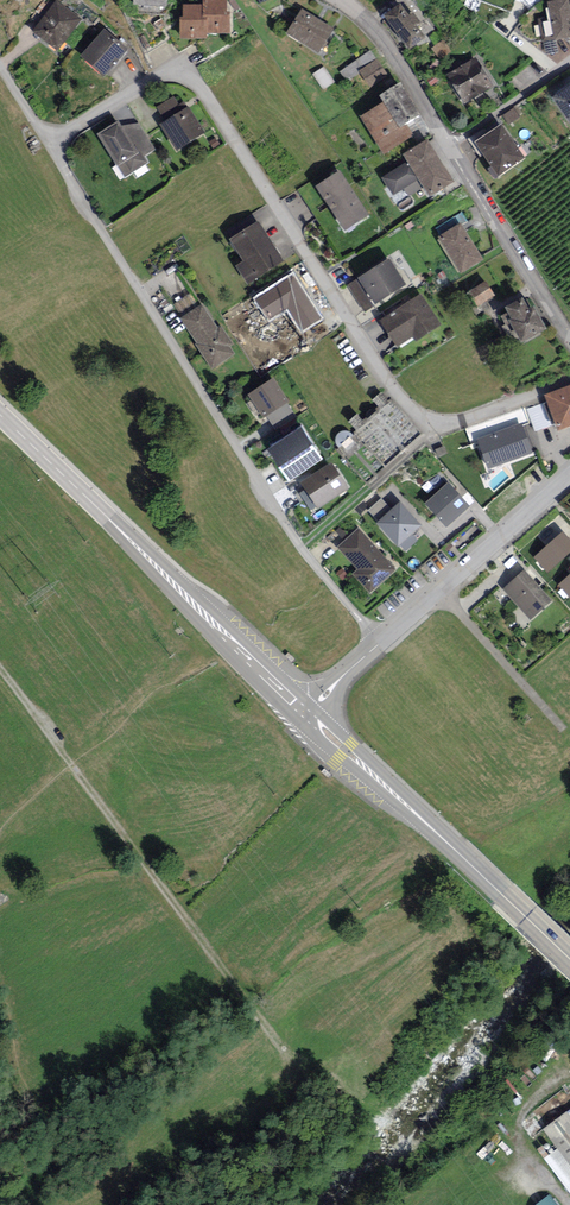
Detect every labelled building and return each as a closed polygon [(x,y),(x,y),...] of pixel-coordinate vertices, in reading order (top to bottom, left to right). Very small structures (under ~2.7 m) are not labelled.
[(58,51),(83,18),(58,0),(57,0),(33,32),(58,51)] [(202,5),(202,17),(207,17),(207,34),(231,34),(231,12),(227,12),(227,0),(202,0),(202,5)] [(512,12),(516,0),(479,0),(512,12)] [(547,2),(549,15),(538,17),(542,42),(569,38),(569,6),(569,0),(559,0),(547,2)] [(400,3),(384,15),(409,51),(426,39),(416,25),(420,22),(414,12),(409,16),(400,3)] [(202,17),(202,5),(183,5),(183,17),(180,17),(180,39),(207,39),(207,34),(207,17),(202,17)] [(331,31),(302,13),(288,36),(317,54),(331,31)] [(128,49),(103,29),(81,56),(106,76),(128,49)] [(476,57),(447,74),(465,104),(494,87),(476,57)] [(375,60),(359,71),(371,88),(387,77),(375,60)] [(569,123),(569,83),(551,96),(569,123)] [(419,117),(400,86),(381,98),(385,104),(362,117),(384,153),(407,138),(401,128),(419,117)] [(166,124),(161,127),(176,151),(203,134),(188,110),(182,114),(174,101),(158,111),(166,124)] [(501,123),(475,142),(498,176),(525,158),(501,123)] [(100,138),(125,178),(144,167),(119,126),(100,138)] [(419,177),(430,196),(452,183),(428,143),(406,156),(410,162),(385,177),(394,192),(419,177)] [(339,173),(317,187),(345,231),(367,217),(339,173)] [(257,226),(234,241),(247,262),(242,265),(252,282),(281,264),(257,226)] [(439,241),(460,275),(481,262),(459,228),(439,241)] [(361,279),(376,303),(403,286),(388,262),(361,279)] [(293,272),(253,298),(269,321),(286,310),(301,333),(324,319),(293,272)] [(468,295),(476,308),(493,297),(485,284),(468,295)] [(438,325),(421,297),(397,311),(400,315),(384,325),(397,346),(413,336),(415,340),(438,325)] [(514,320),(509,322),(521,344),(546,330),(534,308),(530,311),(524,300),(508,309),(514,320)] [(202,308),(181,321),(212,369),(233,355),(228,348),(230,346),(220,330),(217,332),(202,308)] [(272,384),(251,397),(265,418),(286,405),(272,384)] [(546,396),(558,430),(569,426),(569,388),(546,396)] [(303,424),(269,444),(287,473),(320,452),(303,424)] [(488,468),(530,453),(521,427),(479,442),(488,468)] [(302,486),(316,507),(347,487),(333,466),(302,486)] [(472,505),(449,480),(425,503),(448,528),(472,505)] [(422,524),(400,499),(390,508),(382,499),(369,510),(398,544),(422,524)] [(359,532),(339,549),(360,572),(355,576),(371,593),(395,572),(359,532)] [(564,536),(539,558),(549,568),(569,549),(569,543),(564,536)] [(524,574),(504,592),(530,621),(550,604),(524,574)] [(558,585),(569,598),(569,574),(558,585)] [(543,1132),(569,1167),(569,1112),(543,1132)] [(552,1195),(538,1204),(559,1204),(552,1195)]
